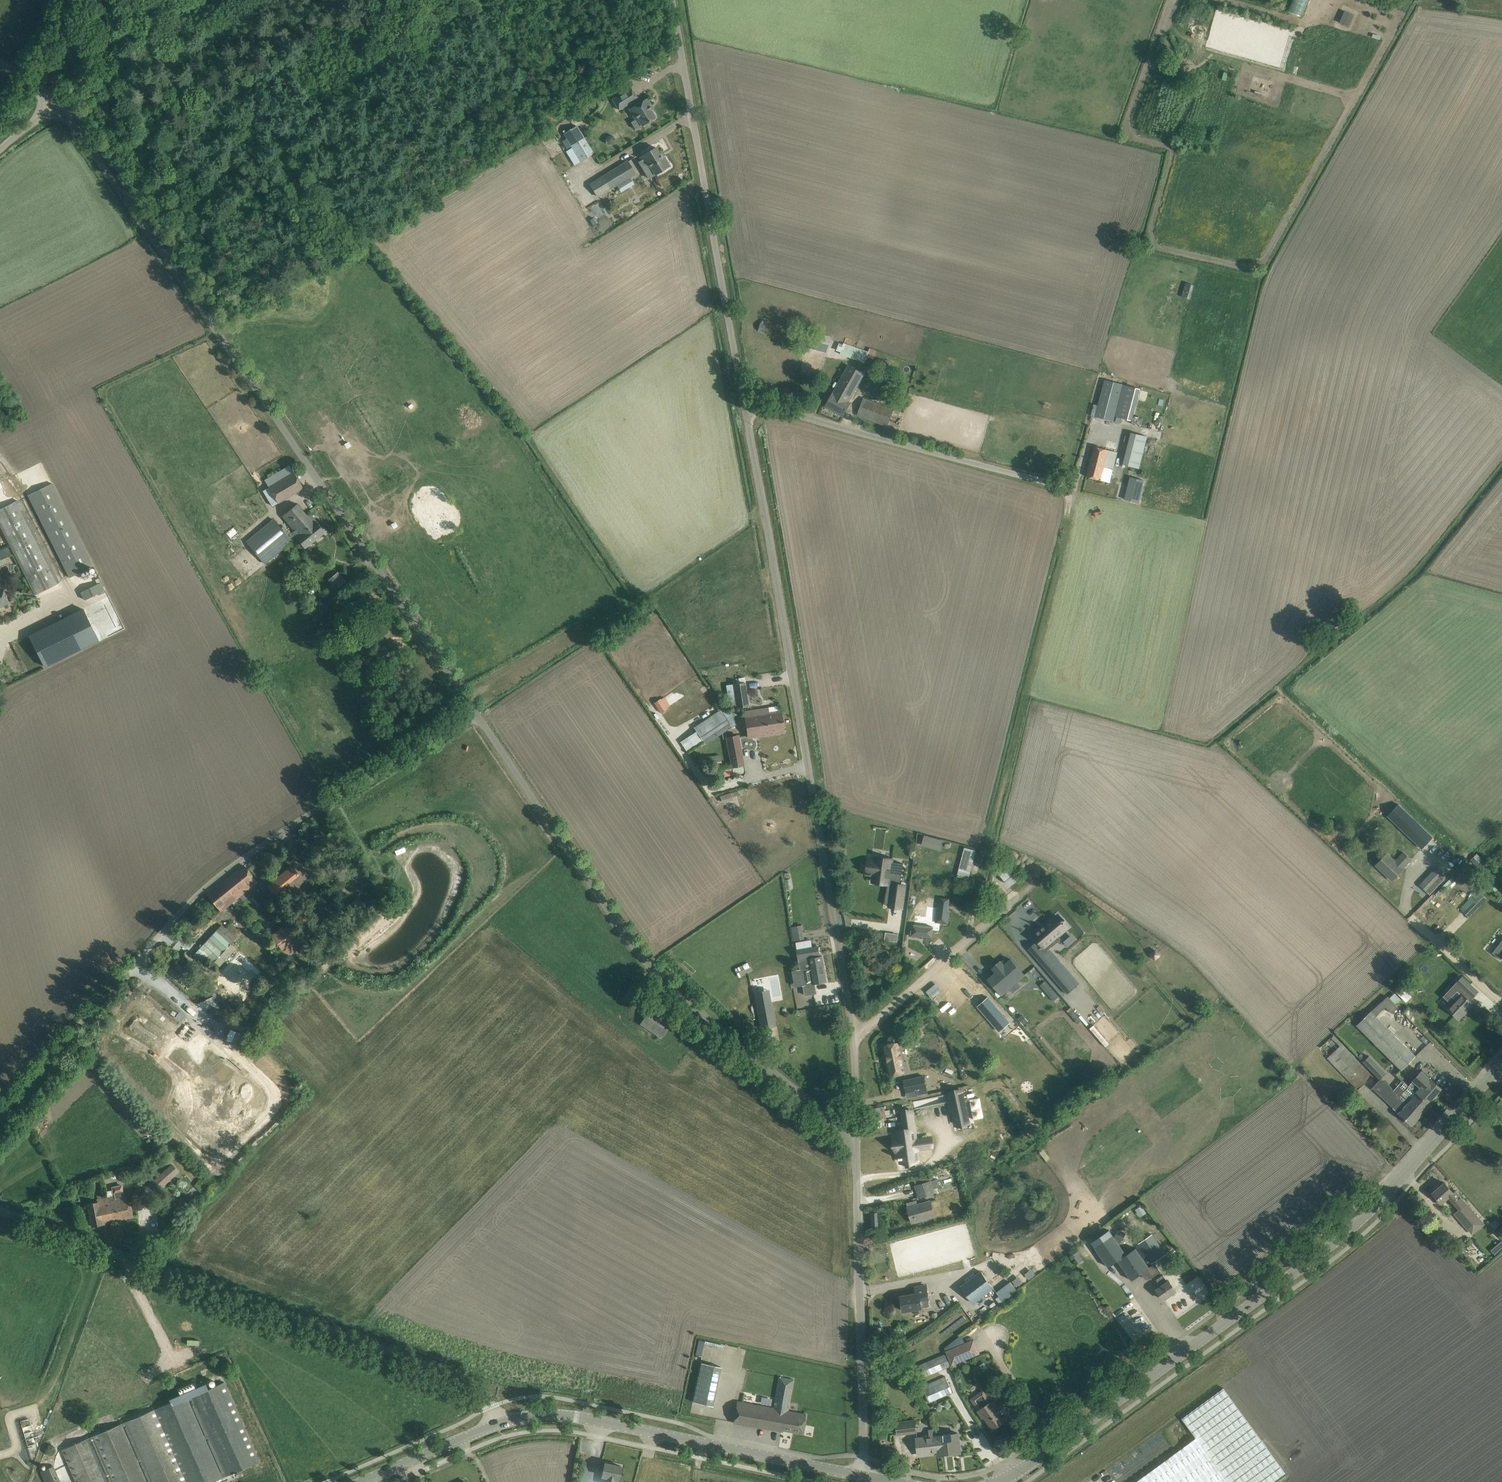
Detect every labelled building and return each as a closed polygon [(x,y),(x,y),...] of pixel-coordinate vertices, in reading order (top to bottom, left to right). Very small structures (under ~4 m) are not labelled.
[(655,117),(650,109),(648,106),(651,104),(647,98),(637,104),(635,99),(637,98),(631,88),(612,99),(619,109),(628,103),(631,108),(629,109),(635,119),(637,118),(642,125),(655,117)] [(576,125),(564,133),(580,161),(594,153),(576,125)] [(656,147),(647,152),(640,157),(642,159),(638,162),(648,178),(669,165),(664,156),(662,157),(656,147)] [(635,173),(627,161),(589,184),(597,197),(610,189),(616,185),(623,181),(635,173)] [(623,181),(616,185),(621,192),(627,188),(623,181)] [(596,221),(606,213),(598,202),(588,210),(596,221)] [(1182,296),(1190,298),(1194,285),(1186,282),(1182,296)] [(773,336),(776,326),(761,321),(758,331),(773,336)] [(819,333),(814,349),(827,352),(831,336),(819,333)] [(843,344),(840,342),(837,350),(841,352),(840,353),(866,363),(868,357),(874,359),(878,350),(871,347),(869,351),(844,341),(843,344)] [(833,393),(826,406),(843,416),(851,402),(849,401),(864,373),(849,365),(833,393)] [(1140,388),(1105,380),(1095,416),(1113,421),(1114,416),(1132,420),(1140,388)] [(864,398),(861,405),(858,415),(888,426),(894,409),(864,398)] [(1132,470),(1138,472),(1147,437),(1132,433),(1124,464),(1133,466),(1132,470)] [(1118,452),(1094,446),(1087,476),(1110,482),(1118,452)] [(269,488),(264,491),(272,506),(278,502),(294,493),(303,488),(292,470),(267,484),(269,488)] [(93,565),(52,483),(28,495),(70,577),(93,565)] [(1148,489),(1126,483),(1122,496),(1144,502),(1148,489)] [(0,509),(0,524),(35,594),(59,582),(17,500),(0,509)] [(297,503),(289,510),(282,515),(298,536),(296,537),(305,548),(325,532),(316,521),(313,523),(297,503)] [(273,519),(246,541),(265,563),(291,541),(273,519)] [(337,587),(344,579),(335,572),(328,580),(337,587)] [(101,582),(76,594),(77,597),(79,596),(105,647),(128,636),(101,582)] [(5,593),(2,587),(0,588),(0,606),(8,602),(5,593)] [(360,614),(369,608),(362,597),(353,603),(360,614)] [(83,608),(29,635),(45,667),(99,641),(83,608)] [(326,635),(337,629),(330,618),(320,624),(326,635)] [(396,642),(388,647),(375,655),(381,663),(401,651),(396,642)] [(748,706),(745,682),(733,684),(737,707),(748,706)] [(661,699),(661,698),(654,702),(654,703),(661,712),(668,708),(661,699)] [(759,709),(769,733),(784,731),(781,711),(768,713),(768,708),(759,709)] [(748,736),(769,733),(759,709),(744,711),(748,736)] [(723,713),(696,731),(681,741),(688,751),(703,741),(699,735),(726,718),(723,713)] [(738,735),(726,737),(732,767),(744,765),(738,735)] [(1399,805),(1388,816),(1421,848),(1432,837),(1399,805)] [(925,835),(922,845),(929,847),(932,836),(925,835)] [(1387,853),(1376,864),(1392,880),(1403,868),(1402,868),(1411,859),(1404,852),(1396,861),(1387,853)] [(894,863),(894,860),(878,858),(878,861),(871,861),(869,874),(881,876),(880,883),(895,885),(893,897),(905,898),(907,886),(902,885),(905,864),(894,863)] [(962,858),(957,876),(969,879),(974,861),(962,858)] [(244,865),(223,881),(237,898),(257,881),(244,865)] [(291,865),(285,870),(292,879),(299,874),(291,865)] [(1015,878),(1008,870),(1006,868),(999,873),(1008,884),(1015,878)] [(1445,878),(1435,869),(1420,885),(1430,894),(1445,878)] [(273,880),(267,885),(274,894),(280,889),(273,880)] [(208,894),(207,894),(221,911),(232,902),(236,907),(241,903),(223,881),(218,886),(219,887),(209,896),(208,894)] [(1473,896),(1461,909),(1468,916),(1480,903),(1473,896)] [(912,923),(911,935),(919,936),(920,935),(932,937),(933,929),(933,928),(940,929),(941,922),(948,923),(949,913),(948,912),(949,899),(939,897),(937,908),(928,906),(926,917),(915,915),(914,923),(912,923)] [(1035,942),(1028,948),(1067,994),(1076,986),(1075,986),(1074,986),(1052,960),(1051,960),(1043,951),(1059,938),(1056,935),(1067,926),(1064,922),(1065,921),(1063,919),(1062,919),(1059,915),(1045,927),(1043,926),(1042,928),(1041,927),(1041,928),(1042,929),(1040,931),(1039,929),(1039,930),(1037,932),(1037,931),(1037,932),(1038,933),(1035,935),(1041,942),(1038,945),(1035,942)] [(289,921),(271,936),(283,951),(301,936),(289,921)] [(221,924),(200,948),(214,961),(222,953),(229,960),(226,962),(244,979),(243,980),(248,985),(256,978),(254,975),(257,971),(237,950),(238,949),(236,947),(240,942),(221,924)] [(802,925),(791,926),(792,933),(803,932),(802,925)] [(886,932),(885,939),(897,941),(898,934),(886,932)] [(811,939),(796,942),(801,969),(803,969),(806,985),(804,985),(805,993),(816,992),(814,983),(827,981),(822,956),(821,956),(819,946),(813,947),(811,939)] [(1493,953),(1500,958),(1501,956),(1501,940),(1493,953)] [(993,968),(997,972),(989,978),(1002,994),(1025,974),(1012,959),(1005,964),(1002,960),(993,968)] [(740,975),(751,970),(747,962),(737,967),(740,975)] [(200,970),(191,979),(197,985),(206,976),(200,970)] [(1456,982),(1465,991),(1471,984),(1463,976),(1462,977),(1457,981),(1456,982)] [(1045,980),(1040,985),(1046,992),(1051,987),(1045,980)] [(1404,1001),(1410,996),(1402,986),(1396,991),(1404,1001)] [(759,987),(755,988),(760,1018),(774,1015),(770,992),(760,993),(759,987)] [(1055,992),(1050,996),(1054,1000),(1059,996),(1055,992)] [(1461,993),(1455,1000),(1447,1008),(1459,1019),(1473,1004),(1461,993)] [(988,996),(977,1005),(996,1026),(1006,1017),(988,996)] [(1401,1069),(1415,1055),(1376,1016),(1386,1007),(1392,1013),(1398,1007),(1388,996),(1371,1011),(1357,1025),(1401,1069)] [(652,1006),(647,1014),(640,1023),(661,1037),(673,1020),(652,1006)] [(222,1009),(219,1007),(216,1009),(218,1011),(215,1014),(224,1022),(231,1016),(223,1008),(222,1009)] [(1028,1020),(1023,1014),(1018,1018),(1024,1024),(1028,1020)] [(925,1017),(918,1023),(923,1029),(930,1023),(925,1017)] [(769,1051),(792,1035),(781,1021),(774,1027),(760,1036),(769,1051)] [(768,1025),(757,1032),(760,1036),(774,1027),(771,1023),(768,1025)] [(889,1075),(908,1071),(906,1060),(904,1061),(900,1041),(883,1045),(889,1075)] [(1328,1057),(1327,1058),(1358,1090),(1373,1075),(1342,1043),(1340,1046),(1337,1048),(1335,1050),(1332,1053),(1329,1056),(1328,1057)] [(1362,1052),(1358,1056),(1380,1079),(1381,1077),(1381,1078),(1386,1072),(1370,1055),(1367,1058),(1362,1052)] [(1417,1092),(1430,1104),(1443,1089),(1430,1077),(1429,1078),(1421,1071),(1409,1085),(1417,1092)] [(903,1080),(906,1092),(927,1088),(924,1076),(903,1080)] [(1381,1078),(1373,1088),(1393,1107),(1394,1107),(1397,1104),(1402,1109),(1399,1113),(1412,1124),(1421,1114),(1400,1095),(1395,1091),(1393,1090),(1381,1078)] [(1404,1090),(1400,1095),(1421,1114),(1430,1104),(1417,1092),(1413,1097),(1404,1090)] [(962,1091),(950,1093),(956,1124),(968,1122),(962,1091)] [(1493,1109),(1498,1114),(1501,1110),(1501,1104),(1500,1102),(1493,1109)] [(898,1139),(894,1139),(896,1150),(899,1150),(901,1162),(915,1160),(914,1149),(925,1147),(924,1138),(915,1139),(914,1130),(912,1118),(911,1110),(903,1112),(904,1119),(905,1131),(897,1132),(898,1139)] [(166,1169),(151,1183),(158,1191),(173,1177),(166,1169)] [(931,1180),(916,1185),(920,1197),(935,1192),(931,1180)] [(1434,1191),(1432,1193),(1437,1198),(1435,1199),(1439,1205),(1449,1196),(1459,1209),(1454,1213),(1468,1229),(1480,1218),(1456,1190),(1453,1192),(1445,1182),(1439,1187),(1438,1186),(1437,1186),(1433,1188),(1433,1190),(1434,1191)] [(122,1184),(111,1186),(113,1194),(114,1193),(114,1195),(107,1197),(112,1220),(132,1216),(127,1193),(123,1194),(123,1192),(124,1191),(122,1184)] [(105,1221),(112,1220),(107,1197),(104,1198),(103,1194),(97,1195),(98,1201),(87,1204),(91,1226),(105,1223),(105,1221)] [(935,1216),(930,1201),(918,1204),(908,1207),(912,1222),(935,1216)] [(1142,1205),(1135,1209),(1140,1217),(1146,1213),(1142,1205)] [(879,1212),(871,1212),(872,1225),(880,1225),(879,1212)] [(1104,1233),(1094,1240),(1097,1245),(1108,1238),(1104,1233)] [(1132,1280),(1145,1271),(1151,1278),(1161,1271),(1155,1263),(1149,1267),(1136,1248),(1126,1254),(1112,1234),(1108,1238),(1097,1245),(1095,1247),(1108,1266),(1109,1267),(1118,1260),(1132,1279),(1131,1279),(1132,1280)] [(1139,1244),(1152,1262),(1165,1253),(1153,1235),(1139,1244)] [(1044,1260),(1036,1266),(1039,1271),(1048,1265),(1044,1260)] [(994,1287),(981,1271),(961,1286),(974,1303),(994,1287)] [(1168,1281),(1163,1274),(1157,1279),(1161,1286),(1156,1289),(1164,1299),(1176,1290),(1169,1280),(1168,1281)] [(1004,1301),(1017,1291),(1010,1282),(997,1292),(1004,1301)] [(926,1285),(915,1287),(916,1293),(901,1295),(904,1310),(930,1306),(926,1285)] [(979,1353),(974,1339),(944,1351),(950,1365),(979,1353)] [(944,1353),(918,1365),(924,1377),(949,1365),(944,1353)] [(701,1362),(693,1401),(712,1406),(721,1367),(701,1362)] [(954,1392),(946,1376),(923,1386),(931,1402),(954,1392)] [(737,1402),(735,1412),(733,1422),(782,1431),(782,1429),(802,1433),(806,1414),(788,1411),(793,1379),(779,1377),(773,1408),(737,1402)] [(992,1387),(990,1388),(994,1394),(1002,1389),(995,1379),(989,1383),(992,1387)] [(259,1461),(224,1382),(172,1404),(171,1402),(62,1449),(77,1481),(211,1481),(259,1461)] [(1286,1473),(1224,1388),(1182,1419),(1195,1437),(1135,1481),(1274,1481),(1286,1473)] [(996,1409),(997,1408),(992,1401),(986,1405),(981,1397),(974,1402),(971,1398),(970,1398),(978,1410),(983,1417),(984,1416),(993,1429),(1004,1421),(996,1409)] [(915,1420),(906,1421),(896,1422),(898,1434),(917,1432),(915,1420)] [(939,1453),(937,1435),(936,1429),(929,1430),(930,1436),(916,1438),(918,1453),(930,1452),(930,1454),(939,1453)] [(937,1435),(939,1453),(939,1455),(960,1452),(958,1433),(937,1435)] [(602,1476),(603,1476),(602,1481),(618,1481),(621,1466),(605,1462),(602,1476)] [(59,1478),(58,1478),(53,1466),(41,1472),(45,1481),(60,1481),(59,1478)]
